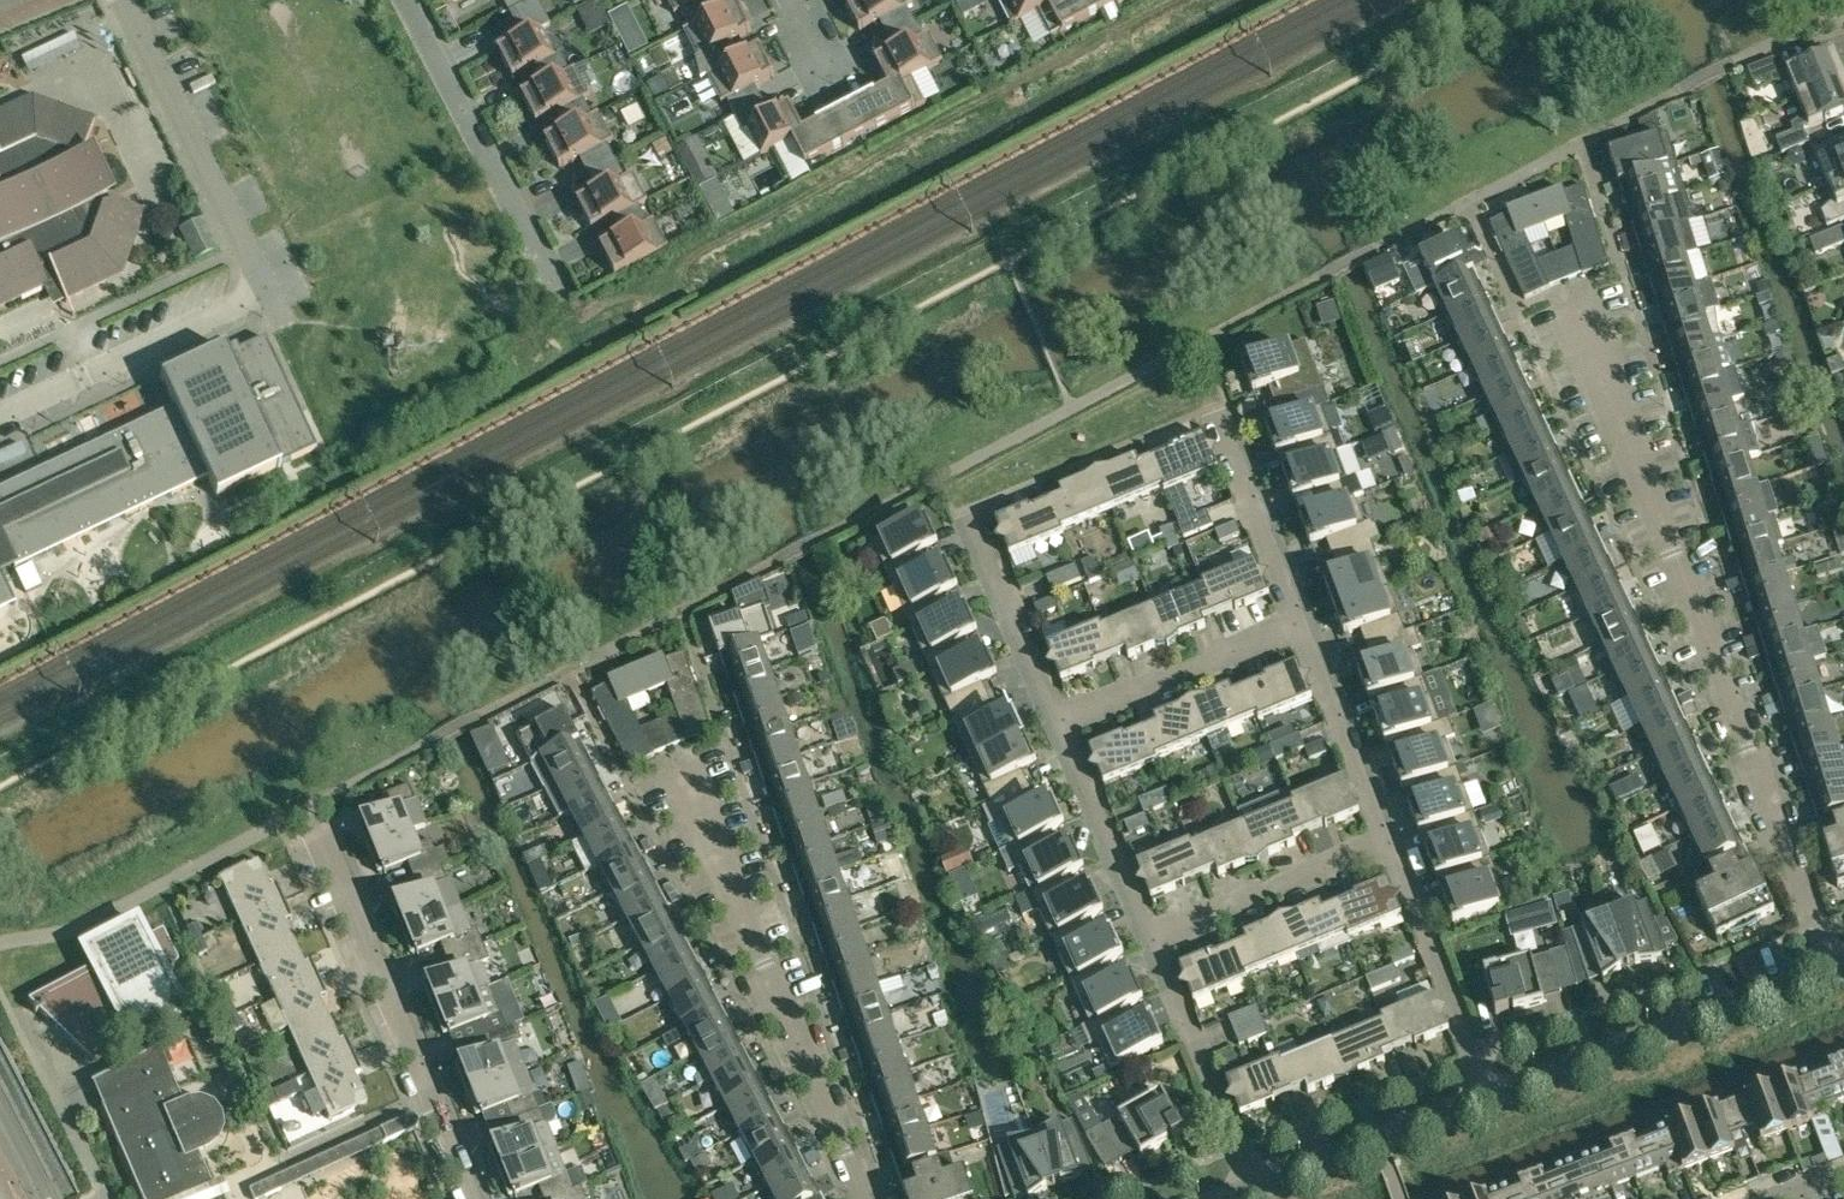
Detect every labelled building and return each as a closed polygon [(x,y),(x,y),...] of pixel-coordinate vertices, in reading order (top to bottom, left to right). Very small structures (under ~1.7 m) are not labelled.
[(544,11),(538,0),(532,0),(509,12),(516,25),(544,11)] [(689,28),(716,14),(709,0),(669,0),(675,12),(674,12),(674,14),(681,11),(689,28)] [(889,37),(916,24),(907,7),(913,3),(912,2),(911,3),(910,0),(852,0),(845,3),(860,31),(880,21),(889,37)] [(1011,26),(1017,22),(1038,11),(1060,0),(997,0),(1011,26)] [(1115,0),(1060,0),(1038,11),(1052,37),(1117,4),(1115,0)] [(701,79),(707,76),(739,58),(731,41),(751,31),(737,3),(716,14),(689,28),(683,31),(684,32),(685,31),(698,56),(696,58),(701,79)] [(608,18),(614,28),(632,19),(627,8),(608,18)] [(542,28),(551,24),(544,11),(516,25),(523,38),(542,28)] [(875,61),(889,87),(890,89),(912,77),(943,61),(942,59),(941,60),(928,35),(929,34),(929,33),(922,36),(916,24),(889,37),(896,50),(875,61)] [(534,68),(542,85),(569,71),(560,54),(556,56),(556,55),(554,56),(541,31),(542,30),(542,28),(523,38),(499,51),(513,79),(534,68)] [(739,58),(707,76),(707,77),(709,76),(722,101),(720,102),(721,103),(727,100),(736,117),(763,103),(754,86),(774,75),(760,48),(739,58)] [(1843,79),(1843,71),(1835,50),(1803,63),(1802,61),(1801,62),(1801,64),(1780,73),(1774,58),(1747,69),(1754,85),(1771,77),(1774,84),(1791,84),(1797,98),(1843,79)] [(557,113),(566,130),(593,116),(584,99),(590,96),(589,94),(588,95),(575,70),(576,69),(575,68),(569,71),(542,85),(522,96),(536,123),(557,113)] [(925,103),(912,77),(890,89),(889,87),(846,109),(861,137),(925,103)] [(1797,98),(1804,114),(1791,123),(1794,131),(1802,128),(1808,125),(1809,126),(1824,120),(1825,122),(1826,121),(1826,119),(1843,112),(1843,79),(1797,98)] [(57,106),(33,98),(0,113),(0,306),(43,286),(46,293),(58,287),(66,302),(67,302),(66,299),(121,274),(130,249),(143,209),(119,201),(106,209),(98,231),(87,207),(107,197),(106,196),(102,198),(83,159),(88,157),(87,155),(67,165),(59,149),(78,156),(89,150),(99,121),(57,106)] [(804,133),(804,131),(790,105),(769,116),(763,103),(736,117),(724,123),(745,162),(761,154),(761,156),(792,139),(804,133)] [(804,133),(792,139),(806,165),(861,137),(846,109),(804,131),(804,133)] [(589,175),(616,161),(607,144),(613,140),(612,139),(611,140),(598,115),(599,114),(599,113),(593,116),(566,130),(545,141),(560,168),(580,158),(589,175)] [(1782,154),(1809,143),(1802,128),(1794,131),(1776,139),(1782,154)] [(1677,164),(1667,134),(1637,143),(1632,143),(1626,144),(1621,146),(1617,149),(1609,152),(1618,182),(1658,169),(1677,164)] [(1843,177),(1843,135),(1813,147),(1828,184),(1843,177)] [(679,147),(694,178),(709,171),(693,140),(679,147)] [(1711,182),(1727,176),(1719,152),(1703,158),(1711,182)] [(598,192),(578,202),(592,230),(612,219),(639,205),(648,201),(647,199),(646,200),(633,175),(634,174),(633,173),(624,177),(616,161),(589,175),(598,192)] [(1627,211),(1667,198),(1670,197),(1686,193),(1687,192),(1678,163),(1677,164),(1658,169),(1618,182),(1627,211)] [(1828,184),(1835,201),(1821,213),(1827,227),(1843,220),(1843,177),(1828,184)] [(1556,254),(1566,280),(1582,274),(1583,275),(1609,267),(1609,266),(1608,266),(1584,187),(1564,193),(1563,189),(1551,194),(1545,195),(1540,196),(1534,198),(1544,225),(1565,217),(1574,247),(1556,254)] [(1670,197),(1667,198),(1627,211),(1636,239),(1640,238),(1676,227),(1689,223),(1688,222),(1695,220),(1686,193),(1670,197)] [(1544,225),(1534,198),(1527,200),(1523,203),(1518,207),(1506,211),(1508,214),(1490,223),(1525,298),(1525,299),(1550,288),(1550,287),(1566,280),(1556,254),(1537,261),(1524,233),(1544,225)] [(639,205),(612,219),(621,237),(601,247),(615,275),(669,247),(668,246),(667,246),(654,221),(655,221),(654,219),(648,223),(639,205)] [(205,218),(181,230),(197,262),(221,250),(205,218)] [(1640,238),(1636,239),(1645,268),(1685,256),(1688,256),(1688,254),(1697,251),(1689,223),(1676,227),(1640,238)] [(1843,226),(1809,240),(1816,255),(1843,244),(1843,230),(1843,226)] [(1424,292),(1435,287),(1473,269),(1460,241),(1452,244),(1446,245),(1441,247),(1437,249),(1433,253),(1410,264),(1414,272),(1407,276),(1416,294),(1423,291),(1424,292)] [(1364,267),(1376,293),(1400,281),(1388,256),(1364,267)] [(1688,256),(1685,256),(1645,268),(1654,297),(1658,296),(1694,285),(1690,273),(1691,267),(1690,262),(1688,256)] [(1445,316),(1486,297),(1473,269),(1435,287),(1440,299),(1441,304),(1443,309),(1445,316)] [(1713,279),(1694,285),(1658,296),(1654,297),(1663,326),(1717,309),(1722,308),(1713,279)] [(1455,330),(1461,342),(1495,326),(1499,324),(1486,297),(1445,316),(1446,317),(1448,321),(1451,326),(1455,330)] [(1668,340),(1672,355),(1676,354),(1723,340),(1718,324),(1717,309),(1663,326),(1668,340)] [(1499,324),(1495,326),(1461,342),(1466,353),(1467,359),(1468,364),(1471,370),(1473,369),(1511,351),(1499,324)] [(161,380),(174,408),(207,477),(215,495),(216,497),(219,496),(218,494),(276,467),(277,468),(280,467),(279,465),(316,448),(264,338),(228,355),(224,348),(221,349),(222,350),(164,378),(163,376),(160,378),(161,380)] [(1681,384),(1721,372),(1724,371),(1736,367),(1727,352),(1723,340),(1676,354),(1672,355),(1677,370),(1681,384)] [(1282,421),(1329,404),(1306,341),(1275,352),(1272,348),(1268,347),(1263,347),(1259,350),(1257,354),(1258,358),(1242,364),(1253,393),(1270,387),(1282,421)] [(1511,351),(1473,369),(1471,370),(1474,376),(1477,381),(1481,385),(1486,396),(1521,380),(1524,379),(1511,351)] [(1827,362),(1832,375),(1843,371),(1843,367),(1840,357),(1827,362)] [(1724,371),(1721,372),(1681,384),(1690,413),(1730,401),(1726,388),(1726,383),(1726,377),(1724,371)] [(1524,379),(1521,380),(1486,396),(1492,408),(1492,414),(1494,419),(1496,425),(1537,406),(1524,379)] [(1699,442),(1740,430),(1742,429),(1740,423),(1738,418),(1734,413),(1730,401),(1690,413),(1699,442)] [(1293,450),(1299,466),(1346,448),(1340,432),(1331,435),(1320,407),(1329,404),(1282,421),(1266,427),(1277,456),(1293,450)] [(1506,440),(1512,452),(1550,434),(1543,419),(1537,406),(1496,425),(1497,426),(1500,431),(1503,436),(1506,440)] [(174,408),(140,424),(140,423),(137,424),(138,425),(139,427),(125,434),(123,432),(109,439),(109,438),(106,439),(107,440),(92,446),(93,449),(79,456),(77,453),(75,454),(46,468),(44,469),(45,472),(36,476),(35,474),(15,483),(15,482),(12,483),(13,484),(0,490),(0,572),(13,566),(14,568),(14,569),(17,567),(16,567),(31,560),(30,558),(61,543),(62,545),(76,538),(77,539),(79,538),(79,537),(93,531),(92,528),(123,513),(125,516),(139,509),(139,510),(142,509),(142,508),(156,501),(155,499),(169,492),(170,494),(171,495),(173,494),(173,493),(207,477),(174,408)] [(1742,429),(1740,430),(1699,442),(1708,471),(1749,459),(1756,457),(1762,455),(1755,425),(1742,429)] [(1550,434),(1512,452),(1518,464),(1518,469),(1520,474),(1522,481),(1525,479),(1563,462),(1550,434)] [(1171,452),(1152,460),(1165,492),(1218,471),(1216,467),(1215,464),(1206,443),(1205,439),(1203,436),(1170,449),(1171,452)] [(1310,495),(1316,511),(1363,493),(1357,477),(1348,480),(1337,452),(1346,449),(1346,448),(1299,466),(1283,472),(1294,501),(1310,495)] [(1097,470),(1096,471),(1112,509),(1163,489),(1164,493),(1165,492),(1152,460),(1139,465),(1136,459),(1110,469),(1097,470)] [(1752,471),(1749,459),(1708,471),(1717,500),(1760,487),(1758,481),(1756,476),(1752,471)] [(1563,462),(1525,479),(1522,481),(1523,482),(1526,487),(1529,491),(1532,495),(1538,507),(1576,489),(1563,462)] [(1062,497),(1049,502),(1063,535),(1063,534),(1062,530),(1112,509),(1096,471),(1086,479),(1060,490),(1062,497)] [(1717,500),(1726,529),(1767,517),(1777,514),(1768,485),(1760,487),(1717,500)] [(1548,535),(1586,518),(1589,517),(1576,489),(1538,507),(1543,518),(1544,524),(1546,529),(1548,535)] [(1363,493),(1316,511),(1300,517),(1311,546),(1327,539),(1334,557),(1371,542),(1371,543),(1380,539),(1373,521),(1364,524),(1354,497),(1363,494),(1363,493)] [(1009,553),(1010,556),(1063,535),(1049,502),(1030,510),(1029,507),(996,521),(997,525),(999,528),(1008,549),(1009,553)] [(1207,512),(1178,524),(1184,538),(1213,526),(1207,512)] [(1730,528),(1726,529),(1735,557),(1775,545),(1778,544),(1778,543),(1783,542),(1774,515),(1767,517),(1730,528)] [(925,517),(924,518),(910,524),(907,520),(903,519),(898,520),(895,523),(893,527),(894,532),(873,541),(892,585),(929,568),(922,552),(938,545),(925,517)] [(1589,517),(1586,518),(1548,535),(1549,537),(1551,541),(1554,546),(1558,550),(1564,562),(1598,546),(1602,544),(1589,517)] [(1236,522),(1215,530),(1219,541),(1240,533),(1236,522)] [(1171,526),(1160,530),(1168,551),(1180,546),(1171,526)] [(1148,532),(1128,541),(1134,555),(1154,546),(1148,532)] [(1324,580),(1334,608),(1388,587),(1371,543),(1371,542),(1334,557),(1340,574),(1324,580)] [(1602,544),(1598,546),(1564,562),(1569,573),(1570,579),(1571,584),(1574,590),(1614,571),(1602,544)] [(1778,544),(1775,545),(1735,557),(1744,587),(1784,575),(1781,562),(1781,557),(1780,551),(1779,546),(1778,544)] [(1093,558),(1082,562),(1090,583),(1101,578),(1093,558)] [(1112,568),(1120,586),(1139,578),(1132,560),(1112,568)] [(1501,585),(1517,578),(1508,560),(1493,567),(1501,585)] [(945,561),(929,568),(892,585),(912,628),(949,612),(942,596),(958,589),(945,561)] [(1202,583),(1215,615),(1235,607),(1236,610),(1269,596),(1268,593),(1266,589),(1256,565),(1255,561),(1202,583)] [(1834,563),(1815,568),(1818,577),(1837,572),(1843,570),(1840,561),(1834,563)] [(1075,566),(1046,578),(1052,592),(1081,580),(1075,566)] [(1627,599),(1614,571),(1574,590),(1574,591),(1577,596),(1580,601),(1584,605),(1589,616),(1627,599)] [(11,602),(13,605),(15,604),(0,572),(0,607),(11,602)] [(1753,616),(1794,604),(1796,603),(1794,596),(1791,592),(1788,587),(1784,575),(1744,587),(1753,616)] [(718,622),(710,625),(720,655),(760,641),(775,636),(765,606),(769,605),(761,581),(736,594),(743,614),(738,615),(732,616),(727,617),(722,619),(718,622)] [(1215,615),(1202,583),(1203,587),(1153,608),(1169,647),(1169,646),(1179,638),(1205,627),(1202,620),(1215,615)] [(1405,632),(1388,587),(1334,608),(1345,635),(1361,629),(1368,647),(1405,632)] [(1055,596),(1034,604),(1038,616),(1060,607),(1055,596)] [(1589,616),(1595,628),(1595,634),(1597,639),(1600,645),(1602,644),(1640,627),(1627,599),(1589,616)] [(1796,603),(1794,604),(1753,616),(1763,645),(1803,633),(1799,621),(1799,615),(1798,610),(1797,604),(1796,603)] [(965,605),(949,612),(912,628),(932,672),(969,656),(961,640),(977,633),(965,605)] [(1169,647),(1153,608),(1102,628),(1100,624),(1100,625),(1113,657),(1126,652),(1129,658),(1155,648),(1168,647),(1169,647)] [(1100,625),(1047,646),(1049,650),(1050,653),(1059,674),(1060,678),(1061,681),(1095,668),(1094,665),(1113,657),(1100,625)] [(1640,627),(1602,644),(1600,645),(1603,651),(1606,656),(1610,660),(1615,672),(1649,656),(1653,654),(1640,627)] [(1766,644),(1763,645),(1767,661),(1771,674),(1814,661),(1827,657),(1818,628),(1803,633),(1766,644)] [(1368,698),(1385,692),(1423,678),(1412,650),(1421,647),(1414,629),(1405,633),(1405,632),(1368,647),(1374,664),(1358,670),(1368,698)] [(764,653),(760,641),(720,655),(730,683),(772,669),(772,668),(770,663),(767,658),(764,653)] [(985,649),(969,656),(932,672),(952,717),(989,700),(981,684),(997,676),(985,649)] [(659,722),(671,747),(686,740),(687,741),(713,732),(713,731),(712,732),(684,653),(665,660),(664,657),(652,662),(647,663),(642,664),(635,666),(647,694),(667,685),(678,714),(659,722)] [(1653,654),(1649,656),(1615,672),(1621,684),(1621,689),(1623,694),(1625,700),(1666,681),(1653,654)] [(1815,662),(1814,661),(1771,674),(1781,703),(1821,691),(1817,678),(1817,673),(1816,667),(1815,662)] [(1246,688),(1259,721),(1312,699),(1310,696),(1309,692),(1300,671),(1299,668),(1298,664),(1264,678),(1265,680),(1246,688)] [(671,747),(659,722),(641,730),(627,702),(647,694),(635,666),(629,669),(625,672),(620,676),(609,681),(610,684),(592,693),(630,767),(630,768),(655,755),(655,754),(671,747)] [(730,683),(740,712),(744,711),(779,699),(775,686),(775,681),(774,675),(772,669),(730,683)] [(1440,723),(1439,723),(1423,678),(1385,692),(1391,709),(1375,715),(1385,743),(1402,737),(1440,723)] [(1679,709),(1672,694),(1666,681),(1625,700),(1626,702),(1629,706),(1632,711),(1635,715),(1641,727),(1679,709)] [(1569,693),(1572,699),(1589,691),(1586,685),(1569,693)] [(1190,699),(1206,738),(1257,717),(1259,721),(1246,688),(1233,694),(1230,687),(1204,698),(1191,699),(1190,699)] [(1824,703),(1821,691),(1781,703),(1790,732),(1832,719),(1830,712),(1827,707),(1824,703)] [(779,699),(744,711),(740,712),(750,741),(792,726),(792,725),(790,720),(787,715),(784,711),(779,699)] [(1143,730),(1157,763),(1158,762),(1156,758),(1206,738),(1190,699),(1180,708),(1154,718),(1156,725),(1143,730)] [(952,717),(972,761),(1024,737),(1012,710),(996,717),(989,700),(952,717)] [(1692,736),(1679,709),(1641,727),(1646,738),(1647,744),(1648,749),(1650,754),(1651,755),(1692,736)] [(533,764),(542,759),(579,739),(565,711),(557,715),(551,716),(546,718),(542,721),(538,725),(531,729),(525,718),(516,723),(522,734),(518,736),(533,764)] [(848,727),(847,724),(843,713),(829,718),(832,726),(840,729),(848,727)] [(1440,723),(1402,737),(1408,754),(1391,760),(1402,788),(1419,782),(1456,768),(1446,740),(1455,737),(1448,719),(1439,723),(1440,723)] [(1790,732),(1794,746),(1799,761),(1838,748),(1835,736),(1835,730),(1834,725),(1832,719),(1790,732)] [(759,769),(763,768),(799,756),(795,744),(795,738),(794,733),(792,726),(750,741),(759,769)] [(1123,736),(1090,749),(1091,753),(1093,756),(1102,777),(1103,781),(1104,784),(1157,763),(1143,730),(1124,738),(1123,736)] [(1299,734),(1270,746),(1276,761),(1305,749),(1299,734)] [(1705,764),(1692,736),(1651,755),(1654,761),(1657,766),(1661,770),(1667,781),(1701,766),(1705,764)] [(1037,764),(1024,737),(972,761),(992,804),(1028,788),(1021,771),(1037,764)] [(593,766),(579,739),(542,759),(533,764),(547,791),(556,785),(593,766)] [(1325,740),(1306,747),(1311,761),(1330,753),(1325,740)] [(1268,747),(1259,751),(1265,764),(1274,760),(1268,747)] [(1842,761),(1838,748),(1799,761),(1808,790),(1843,778),(1843,763),(1842,761)] [(759,769),(769,798),(812,784),(811,782),(809,777),(807,772),(803,768),(799,756),(763,768),(759,769)] [(1705,764),(1701,766),(1667,781),(1672,793),(1673,799),(1674,804),(1677,810),(1679,809),(1717,791),(1705,764)] [(560,817),(570,812),(607,792),(593,766),(556,785),(547,791),(560,817)] [(1473,813),(1456,768),(1419,782),(1425,799),(1408,805),(1419,833),(1436,827),(1473,813)] [(1817,820),(1821,819),(1843,811),(1843,778),(1808,790),(1812,803),(1817,820)] [(1292,800),(1306,833),(1325,825),(1326,827),(1359,813),(1357,810),(1356,806),(1347,786),(1346,782),(1345,779),(1292,800)] [(779,827),(819,813),(815,801),(814,795),(813,790),(812,785),(812,784),(769,798),(779,827)] [(369,849),(412,832),(427,826),(417,801),(416,802),(409,786),(382,797),(388,813),(366,821),(365,819),(363,820),(364,822),(359,824),(369,849)] [(1012,849),(1048,833),(1064,825),(1052,798),(1036,805),(1028,788),(992,804),(992,805),(983,809),(991,826),(1000,822),(1012,849)] [(1167,788),(1138,800),(1144,814),(1144,815),(1145,814),(1173,803),(1167,788)] [(1288,791),(1237,812),(1243,825),(1259,864),(1269,855),(1295,845),(1293,838),(1306,833),(1292,800),(1291,801),(1288,791)] [(1717,791),(1679,809),(1677,810),(1677,811),(1680,816),(1683,820),(1687,825),(1692,836),(1730,819),(1717,791)] [(582,839),(582,840),(585,839),(622,819),(607,792),(570,812),(577,823),(578,829),(579,834),(582,839)] [(841,792),(822,798),(826,809),(845,803),(841,792)] [(1821,819),(1817,820),(1824,841),(1838,888),(1843,886),(1843,811),(1821,819)] [(779,827),(789,855),(831,841),(831,839),(829,834),(826,830),(823,825),(819,813),(779,827)] [(1436,878),(1453,872),(1490,858),(1473,813),(1436,827),(1442,844),(1425,850),(1436,878)] [(1144,815),(1144,814),(1124,822),(1129,833),(1149,825),(1145,814),(1144,815)] [(585,839),(582,840),(571,846),(586,873),(599,866),(636,846),(622,819),(585,839)] [(1730,819),(1692,836),(1698,848),(1698,853),(1700,859),(1702,864),(1701,864),(1702,866),(1743,846),(1730,819)] [(890,822),(871,829),(877,847),(896,840),(890,822)] [(1190,842),(1203,875),(1216,869),(1219,876),(1245,865),(1258,865),(1259,864),(1243,825),(1192,846),(1190,842)] [(408,863),(414,878),(442,867),(451,863),(445,847),(436,851),(431,840),(417,846),(412,832),(369,849),(379,874),(408,863)] [(1012,849),(1001,854),(1009,873),(1021,868),(1031,891),(1032,893),(1068,876),(1084,869),(1071,841),(1055,849),(1048,833),(1012,849)] [(656,848),(651,839),(641,844),(646,854),(656,848)] [(799,884),(839,871),(834,858),(834,852),(833,847),(832,842),(831,841),(789,855),(799,884)] [(1150,895),(1151,899),(1185,885),(1184,883),(1203,875),(1190,842),(1137,864),(1139,868),(1140,871),(1149,892),(1150,895)] [(610,894),(613,892),(650,873),(636,846),(599,866),(605,877),(606,883),(608,888),(610,893),(610,894)] [(1753,867),(1743,846),(1702,866),(1694,870),(1704,890),(1696,894),(1717,939),(1730,933),(1735,932),(1741,930),(1746,928),(1753,925),(1757,921),(1761,918),(1774,912),(1753,867)] [(948,877),(974,866),(967,849),(941,861),(948,877)] [(1652,855),(1638,863),(1648,881),(1662,874),(1652,855)] [(1507,903),(1490,858),(1453,872),(1459,889),(1442,895),(1453,923),(1507,903)] [(219,879),(239,921),(283,901),(275,884),(269,887),(257,861),(244,867),(244,866),(245,865),(244,864),(217,878),(218,880),(219,879)] [(535,880),(547,875),(541,861),(529,867),(535,880)] [(448,883),(442,867),(414,878),(421,894),(391,905),(402,930),(462,906),(452,881),(448,883)] [(799,884),(809,913),(848,900),(851,899),(851,897),(849,892),(846,888),(843,883),(839,871),(799,884)] [(627,919),(661,901),(664,899),(650,873),(613,892),(610,894),(611,895),(614,900),(617,904),(621,908),(627,919)] [(1039,909),(1051,937),(1088,920),(1104,913),(1091,885),(1075,892),(1068,876),(1032,893),(1031,891),(1015,898),(1023,916),(1039,909)] [(679,892),(674,882),(663,888),(669,897),(679,892)] [(1336,906),(1349,938),(1402,916),(1400,913),(1398,910),(1390,889),(1388,885),(1387,882),(1354,895),(1355,898),(1336,906)] [(683,899),(679,892),(669,897),(673,905),(683,899)] [(639,947),(641,946),(678,926),(664,899),(661,901),(627,919),(633,930),(634,936),(636,941),(639,947)] [(851,899),(848,900),(809,913),(819,942),(858,928),(854,916),(854,910),(853,905),(852,900),(851,899)] [(283,901),(239,921),(258,965),(277,956),(273,946),(292,937),(284,921),(291,918),(283,901)] [(1610,918),(1629,968),(1628,965),(1635,962),(1635,964),(1657,962),(1656,960),(1655,957),(1666,953),(1668,957),(1670,957),(1665,945),(1676,940),(1663,916),(1654,919),(1647,902),(1635,906),(1634,904),(1633,903),(1611,917),(1610,918)] [(1349,938),(1336,906),(1323,911),(1320,904),(1294,915),(1281,916),(1280,916),(1296,955),(1317,947),(1320,954),(1350,941),(1349,938)] [(1555,925),(1550,904),(1538,907),(1544,928),(1555,925)] [(441,944),(447,959),(484,944),(477,928),(472,930),(462,906),(402,930),(412,955),(441,944)] [(980,936),(1012,921),(1005,907),(974,922),(980,936)] [(1296,955),(1280,916),(1279,917),(1270,925),(1243,936),(1246,943),(1233,948),(1246,980),(1247,980),(1246,976),(1296,955)] [(1629,968),(1610,918),(1608,918),(1582,922),(1582,924),(1583,926),(1572,931),(1591,987),(1592,986),(1591,982),(1602,977),(1603,981),(1604,982),(1621,970),(1620,968),(1627,965),(1628,968),(1629,968)] [(1095,936),(1088,920),(1051,937),(1071,980),(1108,964),(1123,957),(1111,929),(1095,936)] [(145,940),(135,921),(82,949),(92,968),(27,1001),(34,1007),(32,1008),(35,1013),(38,1012),(48,1021),(49,1020),(48,1019),(49,1019),(49,1018),(59,1013),(73,1039),(72,1040),(70,1039),(69,1040),(89,1058),(121,1023),(130,1042),(184,1014),(164,976),(177,962),(178,961),(162,931),(145,940)] [(193,942),(202,938),(196,925),(187,929),(193,942)] [(650,961),(656,973),(693,953),(678,926),(641,946),(639,947),(642,953),(646,957),(650,961)] [(819,942),(828,970),(871,956),(868,950),(866,945),(862,940),(858,928),(819,942)] [(277,956),(258,965),(273,998),(318,978),(310,961),(304,964),(292,937),(273,946),(277,956)] [(202,938),(193,942),(198,955),(207,951),(202,938)] [(490,960),(484,944),(447,959),(453,974),(424,986),(434,1011),(477,994),(492,988),(483,963),(490,960)] [(1410,946),(1390,954),(1394,965),(1415,957),(1410,946)] [(1213,953),(1179,967),(1181,971),(1183,974),(1191,995),(1193,998),(1194,1002),(1246,980),(1233,948),(1214,956),(1213,953)] [(1542,996),(1577,986),(1567,948),(1549,953),(1550,955),(1532,960),(1531,958),(1484,971),(1485,977),(1482,979),(1480,983),(1480,987),(1482,990),(1485,992),(1489,992),(1496,1016),(1544,1003),(1542,996)] [(667,1000),(667,1001),(707,980),(693,953),(656,973),(662,984),(663,989),(664,995),(667,1000)] [(828,970),(838,999),(878,986),(874,973),(873,968),(873,962),(871,957),(871,956),(828,970)] [(1115,980),(1108,964),(1071,980),(1090,1024),(1127,1008),(1143,1000),(1131,973),(1115,980)] [(1395,966),(1366,978),(1371,992),(1400,980),(1395,966)] [(318,978),(273,998),(288,1031),(307,1022),(312,1033),(331,1024),(319,998),(326,995),(318,978)] [(678,1015),(684,1027),(718,1009),(721,1007),(707,980),(667,1001),(671,1006),(674,1011),(678,1015)] [(838,999),(843,1014),(848,1028),(890,1013),(888,1007),(885,1002),(882,997),(878,986),(838,999)] [(474,1024),(480,1040),(507,1029),(507,1028),(501,1013),(502,1012),(492,988),(477,994),(434,1011),(444,1036),(474,1024)] [(1434,996),(1382,1018),(1395,1050),(1414,1042),(1415,1045),(1449,1031),(1447,1028),(1445,1024),(1437,1003),(1435,1000),(1434,996)] [(222,1006),(227,1019),(236,1015),(231,1002),(222,1006)] [(1234,1032),(1263,1020),(1257,1006),(1228,1018),(1234,1032)] [(721,1007),(718,1009),(684,1027),(690,1038),(691,1043),(693,1049),(695,1054),(696,1055),(735,1034),(721,1007)] [(1134,1024),(1127,1008),(1090,1024),(1081,1028),(1090,1046),(1098,1042),(1110,1068),(1163,1044),(1150,1017),(1134,1024)] [(848,1028),(858,1056),(897,1043),(893,1030),(893,1025),(892,1019),(890,1013),(848,1028)] [(236,1015),(227,1019),(233,1032),(242,1028),(236,1015)] [(1395,1050),(1382,1018),(1381,1018),(1383,1022),(1332,1043),(1348,1082),(1349,1082),(1358,1073),(1385,1062),(1382,1056),(1395,1050)] [(1269,1034),(1263,1020),(1234,1032),(1240,1046),(1269,1034)] [(307,1022),(288,1031),(308,1075),(353,1054),(345,1037),(338,1040),(331,1024),(312,1033),(307,1022)] [(457,1067),(467,1092),(527,1067),(517,1043),(523,1041),(516,1025),(507,1028),(507,1029),(480,1040),(486,1055),(457,1067)] [(707,1069),(713,1080),(750,1061),(735,1034),(696,1055),(696,1056),(699,1061),(703,1065),(707,1069)] [(868,1085),(910,1070),(910,1069),(908,1064),(905,1059),(902,1055),(897,1043),(858,1056),(868,1085)] [(1348,1082),(1332,1043),(1282,1064),(1280,1060),(1279,1060),(1292,1092),(1306,1087),(1308,1094),(1335,1083),(1347,1082),(1348,1082)] [(91,1082),(141,1198),(200,1198),(209,1195),(207,1189),(212,1187),(196,1150),(205,1147),(212,1142),(217,1134),(218,1126),(216,1117),(215,1114),(212,1111),(210,1109),(203,1105),(195,1104),(187,1106),(184,1107),(170,1075),(159,1046),(91,1082)] [(1234,1049),(1216,1056),(1222,1069),(1239,1062),(1234,1049)] [(353,1054),(308,1075),(328,1119),(366,1102),(354,1075),(361,1072),(353,1054)] [(1292,1092),(1279,1060),(1226,1082),(1228,1085),(1230,1088),(1238,1109),(1240,1113),(1241,1117),(1274,1103),(1273,1100),(1292,1092)] [(721,1102),(724,1108),(727,1107),(764,1087),(750,1061),(713,1080),(719,1092),(720,1097),(721,1102)] [(1794,1078),(1811,1122),(1827,1116),(1823,1106),(1843,1098),(1843,1070),(1840,1061),(1828,1065),(1829,1067),(1797,1079),(1796,1077),(1794,1078)] [(1104,1066),(1092,1071),(1097,1082),(1109,1077),(1104,1066)] [(527,1067),(467,1092),(477,1117),(506,1105),(512,1121),(540,1110),(534,1094),(537,1092),(527,1067)] [(878,1114),(881,1112),(917,1100),(913,1088),(913,1082),(912,1077),(910,1070),(868,1085),(878,1114)] [(1794,1078),(1770,1087),(1787,1131),(1811,1122),(1794,1078)] [(257,1083),(262,1096),(271,1092),(265,1079),(257,1083)] [(764,1087),(727,1107),(724,1108),(725,1109),(728,1114),(731,1118),(735,1122),(741,1134),(778,1114),(764,1087)] [(1745,1098),(1731,1103),(1742,1130),(1756,1124),(1762,1141),(1787,1131),(1770,1087),(1744,1097),(1745,1098)] [(271,1092),(262,1096),(268,1108),(277,1104),(271,1092)] [(1175,1108),(1176,1105),(1175,1101),(1172,1098),(1168,1097),(1164,1098),(1161,1092),(1118,1117),(1119,1118),(1103,1128),(1102,1126),(1086,1135),(1106,1169),(1138,1151),(1142,1157),(1184,1133),(1172,1111),(1175,1108)] [(878,1114),(887,1142),(930,1128),(929,1126),(927,1121),(925,1117),(921,1112),(917,1100),(881,1112),(878,1114)] [(1692,1117),(1709,1161),(1734,1151),(1728,1135),(1742,1130),(1731,1103),(1718,1108),(1718,1107),(1692,1117)] [(489,1148),(500,1173),(556,1150),(546,1125),(553,1122),(557,1116),(552,1105),(540,1110),(512,1121),(519,1136),(489,1148)] [(792,1141),(778,1114),(741,1134),(747,1145),(748,1151),(750,1156),(752,1162),(792,1141)] [(409,1117),(407,1117),(380,1129),(386,1142),(413,1130),(414,1129),(415,1128),(416,1127),(417,1125),(417,1124),(417,1122),(417,1121),(416,1119),(415,1118),(413,1117),(412,1117),(410,1116),(409,1117)] [(1692,1117),(1668,1126),(1684,1170),(1709,1161),(1692,1117)] [(1037,1136),(1035,1136),(1055,1187),(1055,1186),(1054,1183),(1061,1181),(1061,1183),(1083,1181),(1082,1179),(1081,1176),(1092,1171),(1094,1176),(1096,1175),(1072,1121),(1061,1125),(1060,1122),(1059,1121),(1037,1136)] [(1669,1176),(1684,1170),(1668,1126),(1666,1127),(1667,1128),(1635,1140),(1634,1139),(1622,1144),(1635,1177),(1665,1166),(1669,1176)] [(887,1142),(897,1171),(937,1158),(933,1145),(932,1139),(931,1134),(930,1128),(887,1142)] [(997,1149),(1004,1170),(999,1172),(1006,1198),(1014,1197),(1014,1198),(1020,1198),(1028,1196),(1029,1198),(1032,1198),(1047,1188),(1046,1187),(1053,1184),(1054,1187),(1055,1187),(1035,1136),(1034,1137),(1008,1141),(1008,1142),(1009,1145),(997,1149)] [(763,1176),(769,1187),(806,1168),(792,1141),(752,1162),(753,1163),(756,1168),(759,1172),(763,1176)] [(1577,1163),(1591,1198),(1608,1198),(1605,1189),(1635,1177),(1622,1144),(1610,1148),(1611,1150),(1577,1163)] [(500,1173),(510,1198),(539,1186),(544,1198),(552,1198),(573,1191),(572,1190),(556,1150),(500,1173)] [(905,1193),(907,1198),(973,1198),(964,1173),(956,1176),(949,1154),(937,1158),(897,1171),(905,1193)] [(1824,1156),(1811,1161),(1814,1170),(1828,1165),(1824,1156)] [(1538,1198),(1591,1198),(1577,1163),(1543,1175),(1543,1174),(1530,1179),(1538,1198)] [(817,1197),(821,1196),(806,1168),(769,1187),(775,1198),(813,1198),(817,1197)] [(1485,1196),(1486,1198),(1538,1198),(1530,1179),(1518,1183),(1519,1185),(1487,1197),(1486,1195),(1485,1196)] [(262,1183),(249,1189),(253,1198),(261,1198),(268,1196),(262,1183)] [(552,1198),(586,1198),(581,1187),(572,1190),(573,1191),(552,1198)]
